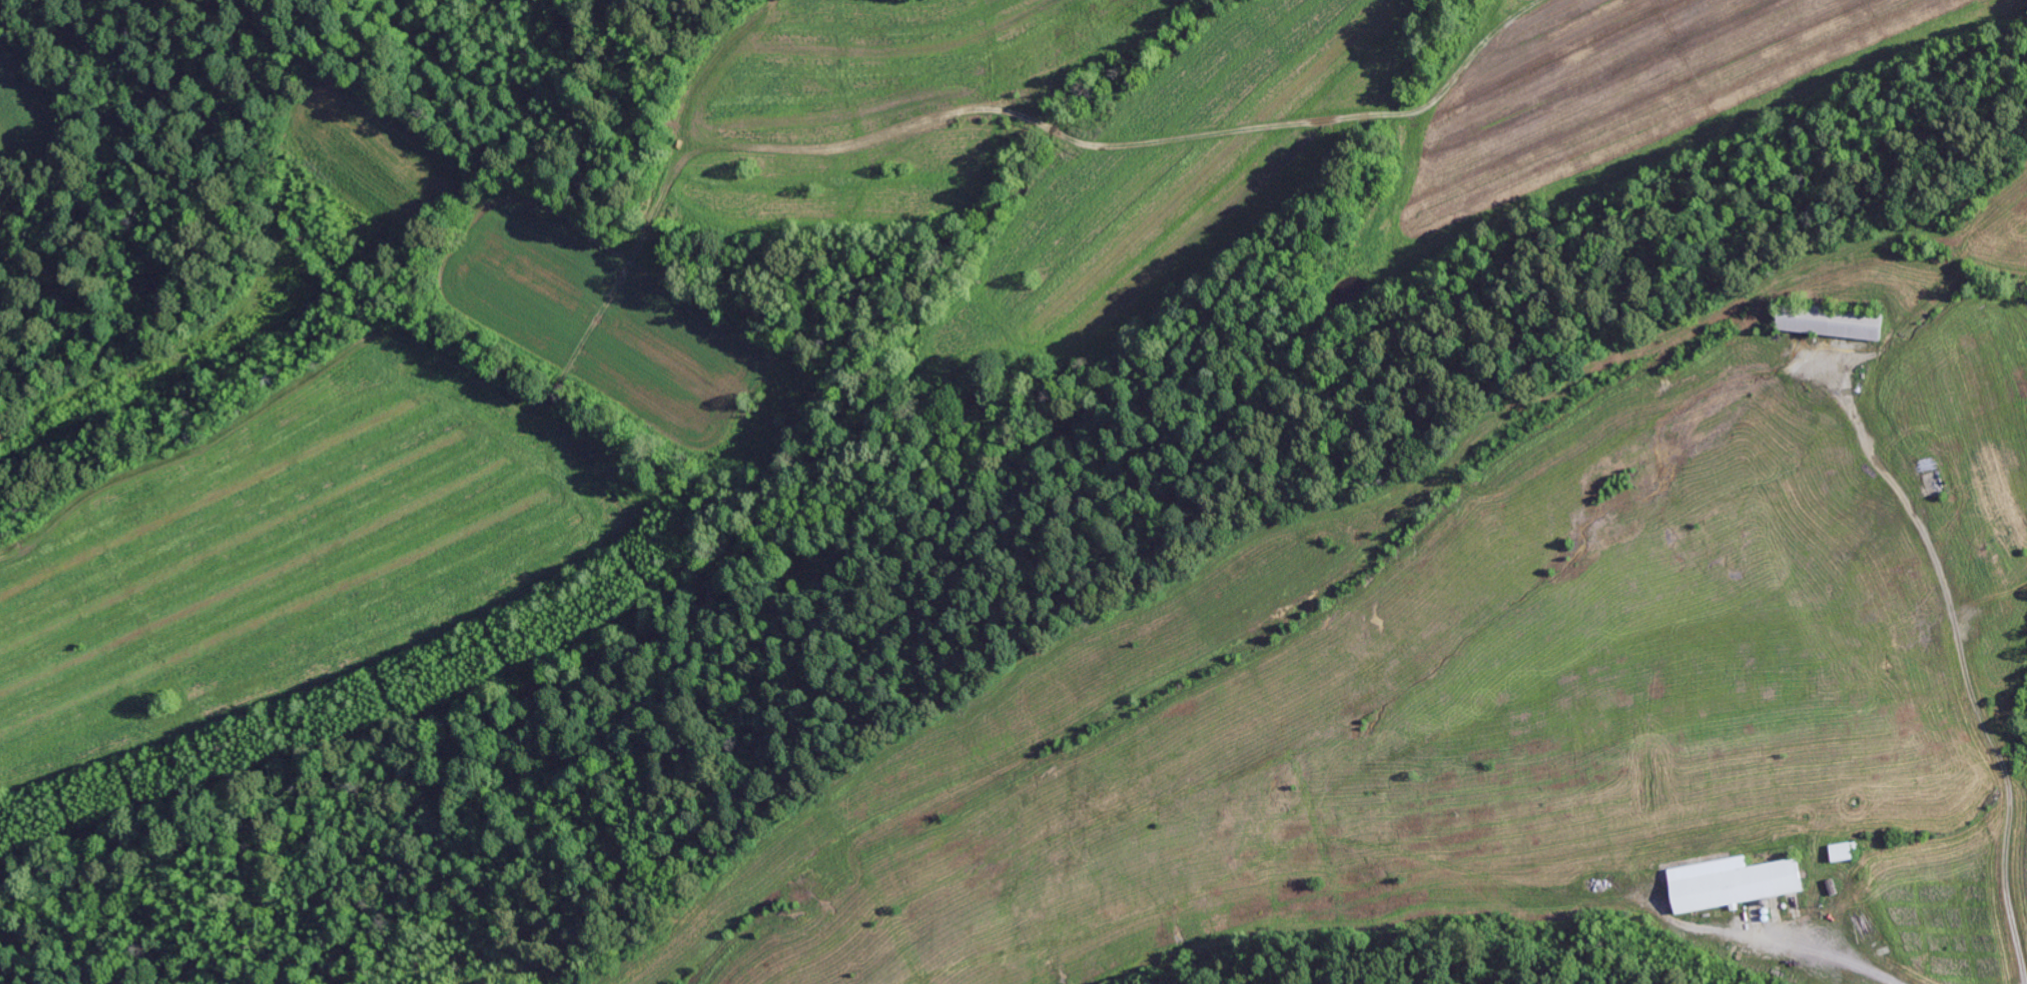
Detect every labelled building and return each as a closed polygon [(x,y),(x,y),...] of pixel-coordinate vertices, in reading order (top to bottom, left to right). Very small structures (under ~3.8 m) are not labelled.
[(1881,342),(1883,314),(1786,305),(1785,317),(1778,317),(1776,332),(1881,342)] [(1668,868),(1675,914),(1735,905),(1735,903),(1803,893),(1798,859),(1747,866),(1746,857),(1668,868)]
